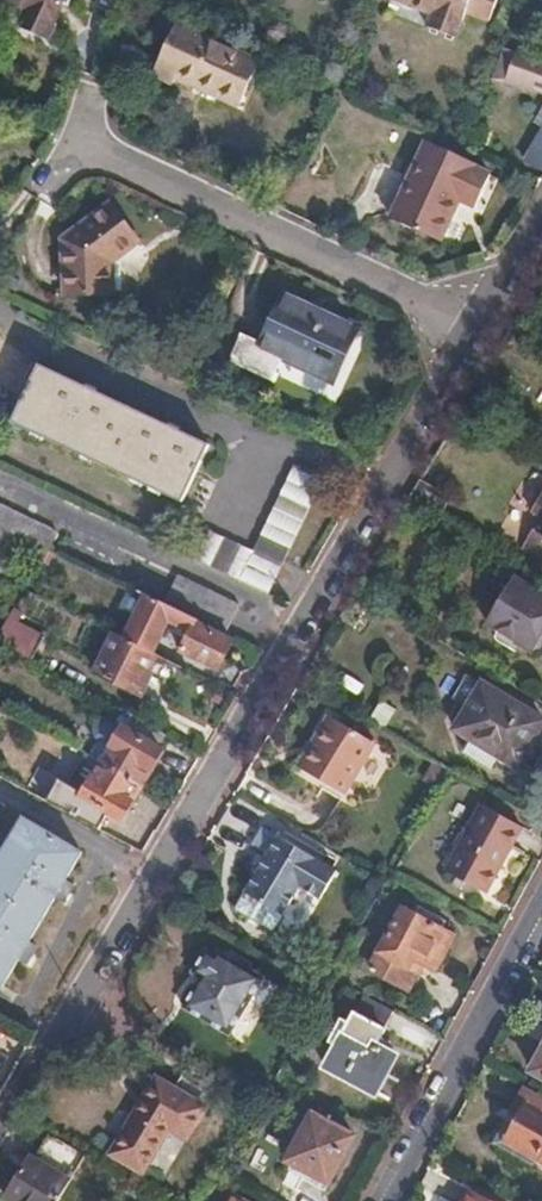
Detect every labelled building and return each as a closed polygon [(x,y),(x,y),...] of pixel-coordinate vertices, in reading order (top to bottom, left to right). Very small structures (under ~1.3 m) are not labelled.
[(27,11),(21,24),(42,34),(58,0),(6,0),(27,11)] [(390,1),(459,27),(468,0),(390,0),(390,1)] [(172,22),(150,70),(171,80),(175,73),(241,104),(261,63),(172,22)] [(505,29),(491,60),(512,68),(510,74),(532,85),(541,89),(541,45),(505,29)] [(512,68),(491,60),(486,73),(530,91),(532,85),(510,74),(512,68)] [(541,168),(541,131),(526,158),(541,168)] [(422,144),(390,215),(439,240),(464,188),(480,195),(490,174),(474,166),(476,161),(427,138),(422,144)] [(113,202),(67,235),(69,288),(112,288),(110,254),(136,235),(113,202)] [(290,296),(265,346),(332,378),(355,328),(290,296)] [(21,398),(40,359),(0,340),(0,388),(21,398)] [(40,364),(14,421),(183,501),(209,445),(40,364)] [(198,524),(183,554),(268,593),(324,480),(295,466),(253,550),(198,524)] [(420,477),(409,495),(439,513),(448,494),(420,477)] [(531,510),(541,516),(541,491),(531,510)] [(50,548),(56,534),(0,507),(0,524),(50,548)] [(42,561),(50,548),(0,524),(0,541),(42,561)] [(541,534),(536,531),(526,547),(541,557),(541,534)] [(40,564),(42,561),(0,541),(0,544),(40,564)] [(489,621),(531,648),(541,629),(541,593),(516,576),(489,621)] [(164,604),(196,621),(223,634),(238,605),(179,577),(164,604)] [(164,604),(143,594),(122,637),(155,653),(170,625),(190,635),(182,652),(218,670),(232,643),(195,625),(196,621),(164,604)] [(0,630),(0,643),(24,658),(36,638),(6,621),(0,630)] [(155,653),(122,637),(116,635),(96,672),(140,695),(143,689),(138,685),(143,675),(146,675),(157,655),(155,653)] [(455,727),(517,765),(541,724),(541,721),(481,684),(455,727)] [(86,756),(99,763),(140,785),(167,738),(129,716),(121,729),(105,721),(95,722),(89,734),(96,739),(86,756)] [(316,756),(305,771),(343,795),(375,744),(329,716),(308,751),(316,756)] [(297,767),(305,771),(316,756),(308,751),(297,767)] [(140,785),(99,763),(80,798),(120,820),(140,785)] [(481,805),(446,870),(483,891),(519,826),(481,805)] [(0,854),(0,985),(16,960),(24,964),(35,946),(27,941),(53,897),(61,902),(70,886),(62,880),(78,853),(21,819),(0,854)] [(208,835),(260,865),(268,852),(253,842),(262,825),(254,820),(241,843),(213,827),(208,835)] [(268,852),(260,865),(235,907),(273,930),(299,887),(316,897),(332,869),(262,825),(253,842),(268,852)] [(402,909),(371,967),(371,968),(411,988),(424,965),(435,971),(454,936),(453,934),(402,909)] [(197,975),(180,1004),(226,1033),(261,975),(215,946),(212,950),(203,946),(188,971),(197,975)] [(351,1016),(326,1065),(374,1093),(395,1054),(377,1044),(380,1036),(370,1030),(370,1027),(351,1016)] [(531,1070),(541,1076),(541,1050),(531,1070)] [(214,1080),(183,1062),(169,1084),(153,1076),(110,1150),(139,1168),(166,1123),(183,1133),(200,1102),(214,1080)] [(299,1074),(281,1064),(274,1076),(293,1086),(299,1074)] [(505,1140),(541,1161),(541,1101),(522,1091),(510,1112),(518,1117),(505,1140)] [(311,1113),(285,1158),(327,1181),(352,1136),(311,1113)] [(83,1154),(51,1135),(43,1149),(74,1167),(83,1154)] [(13,1200),(54,1200),(67,1179),(31,1157),(20,1171),(11,1166),(5,1174),(7,1176),(2,1185),(10,1189),(5,1197),(13,1200)] [(464,1200),(490,1200),(470,1191),(464,1200)]
